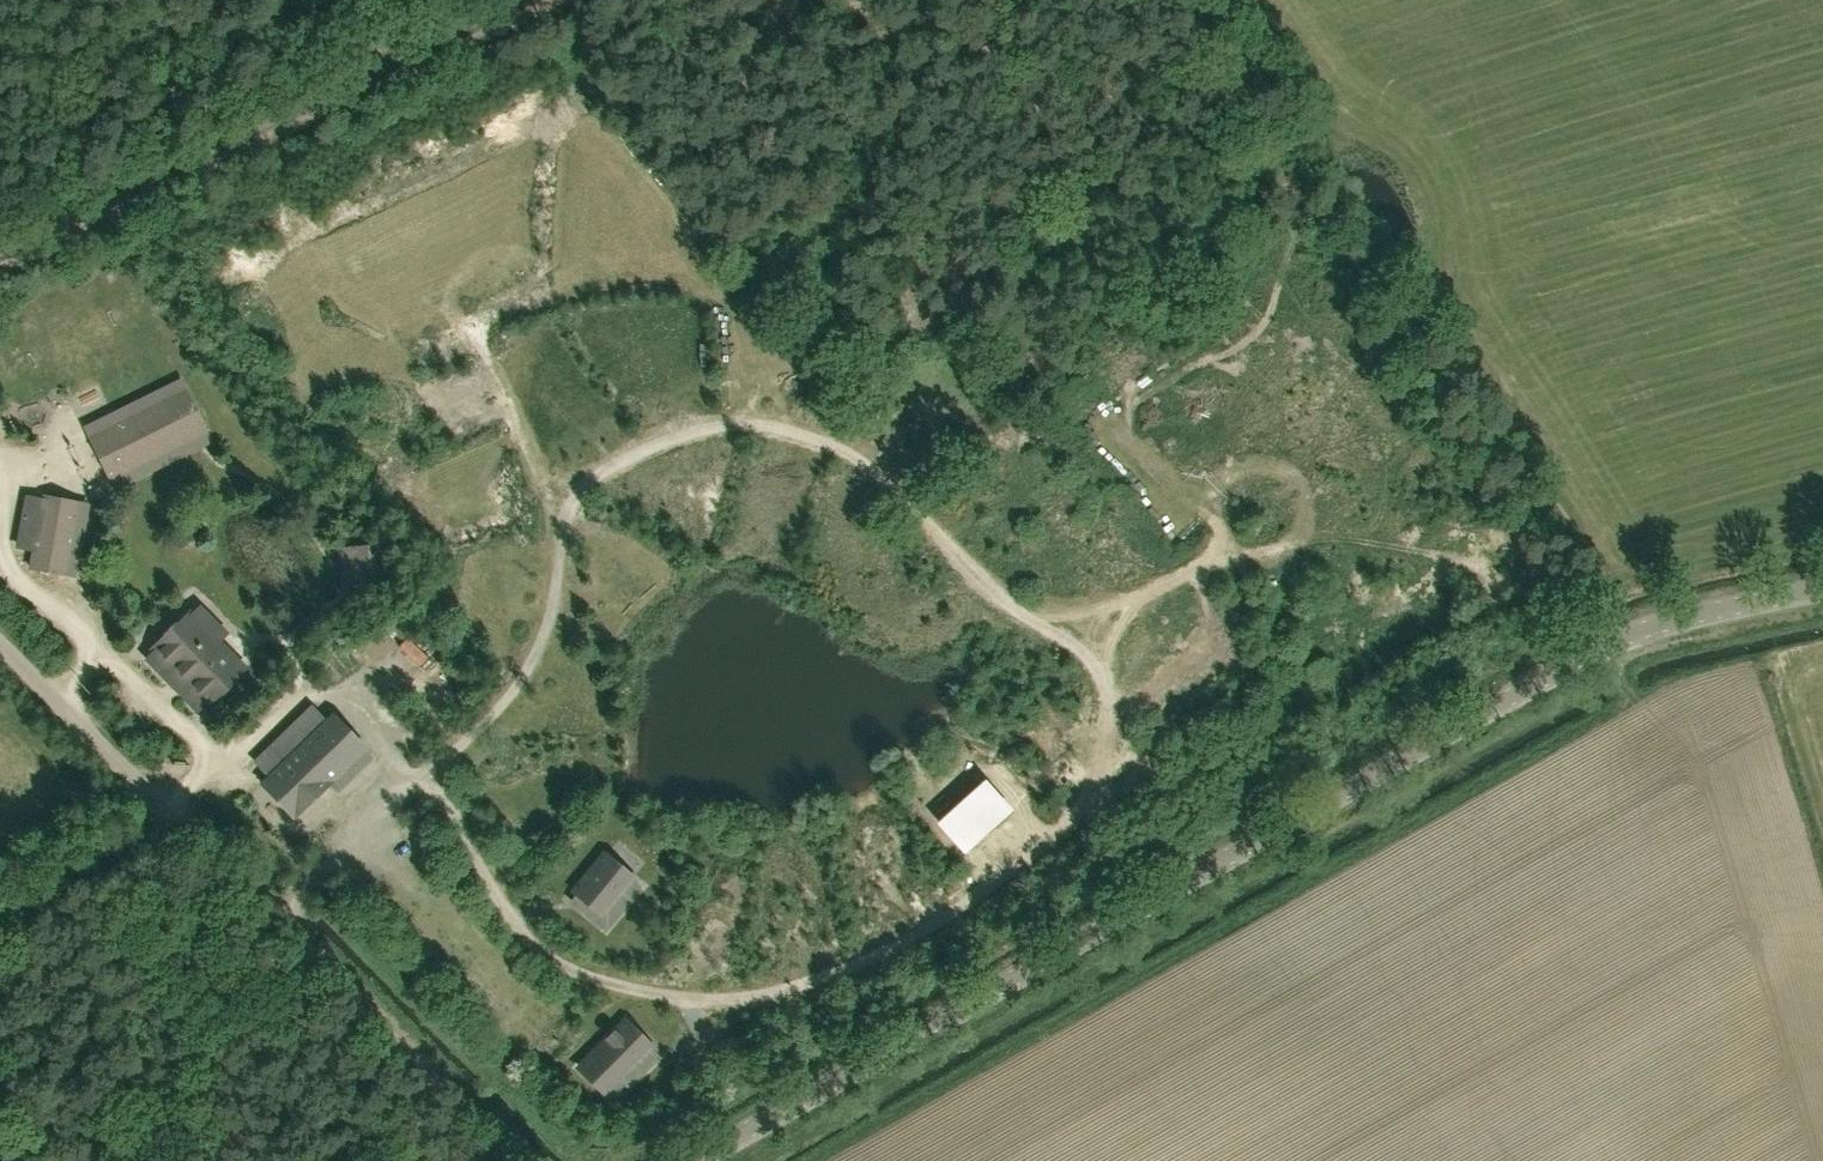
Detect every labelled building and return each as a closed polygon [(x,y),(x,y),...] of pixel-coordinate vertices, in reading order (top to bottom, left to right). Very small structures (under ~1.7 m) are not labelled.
[(90,437),(110,478),(205,431),(185,390),(90,437)] [(33,549),(30,568),(64,574),(77,502),(43,496),(42,501),(28,498),(19,546),(33,549)] [(389,585),(385,543),(352,546),(354,567),(356,589),(389,585)] [(188,618),(158,647),(207,698),(238,668),(188,618)] [(264,784),(294,814),(362,748),(333,717),(264,784)] [(955,813),(942,824),(961,846),(974,834),(976,836),(993,821),(991,819),(1004,807),(985,786),(972,797),(978,804),(960,819),(955,813)] [(575,891),(604,915),(633,879),(604,855),(575,891)] [(430,948),(439,966),(450,960),(441,943),(430,948)] [(652,1049),(625,1022),(593,1055),(620,1081),(652,1049)]
